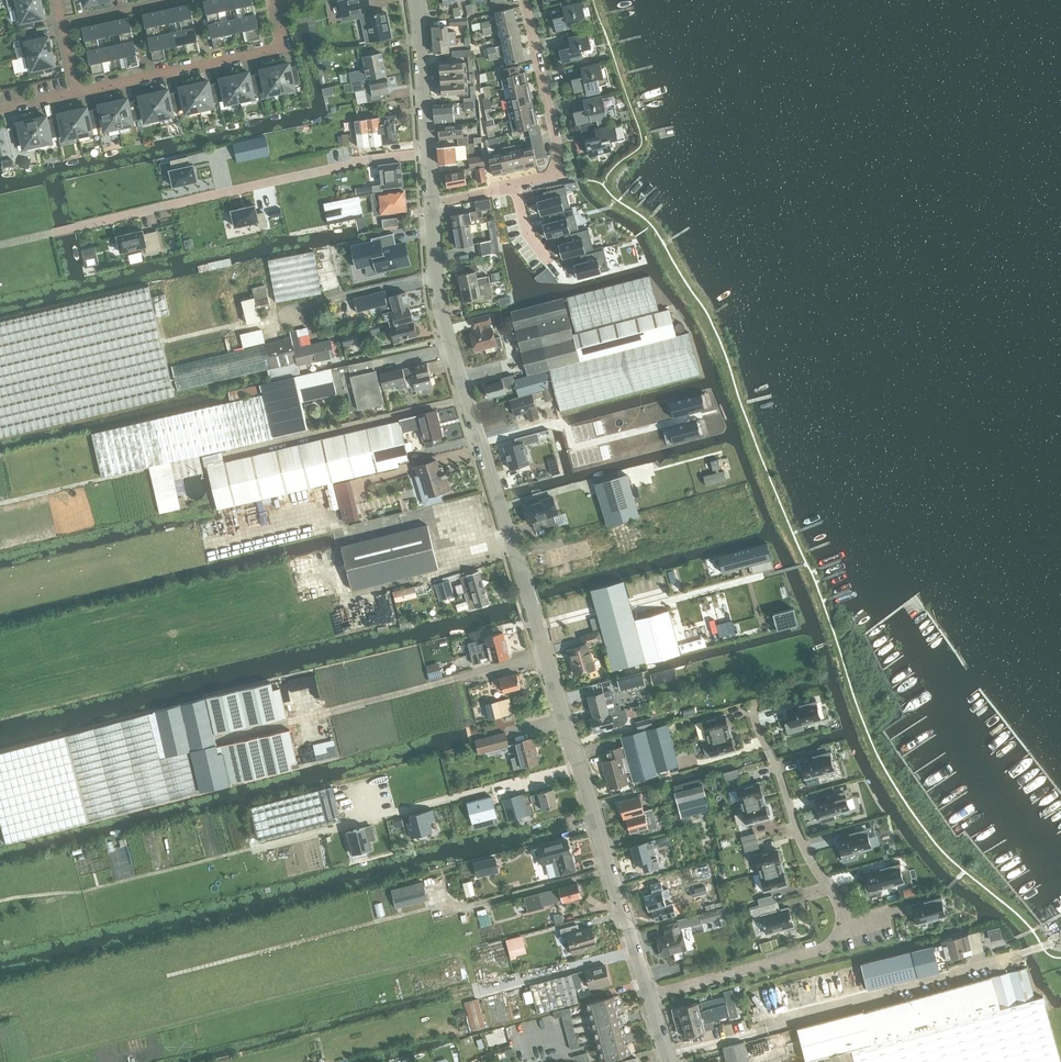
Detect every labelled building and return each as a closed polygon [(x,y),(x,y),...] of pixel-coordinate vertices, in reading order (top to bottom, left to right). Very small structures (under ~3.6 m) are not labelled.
[(15,8),(42,2),(41,0),(13,0),(15,8)] [(227,20),(224,8),(230,7),(229,0),(208,0),(204,1),(209,24),(227,20)] [(230,7),(241,5),(243,17),(256,14),(252,0),(229,0),(230,7)] [(386,11),(371,14),(370,10),(371,10),(369,0),(347,0),(339,2),(342,15),(366,11),(372,40),(391,36),(386,11)] [(565,14),(554,16),(557,30),(577,26),(575,18),(585,16),(583,5),(582,1),(563,5),(565,14)] [(46,14),(44,6),(42,6),(42,2),(15,8),(19,28),(35,25),(33,19),(45,16),(44,14),(46,14)] [(478,2),(472,3),(474,11),(480,10),(478,2)] [(474,11),(472,3),(466,5),(469,13),(474,11)] [(167,9),(170,20),(180,18),(183,30),(195,27),(190,4),(167,9)] [(460,6),(454,8),(455,16),(462,14),(460,6)] [(494,19),(496,25),(517,20),(514,7),(497,11),(498,18),(494,19)] [(149,37),(160,35),(158,23),(170,20),(167,9),(144,14),(149,37)] [(243,17),(233,19),(235,31),(246,29),(249,41),(261,38),(256,14),(243,17)] [(129,17),(106,22),(109,33),(119,31),(122,43),(134,40),(132,33),(129,17)] [(467,17),(450,18),(450,25),(467,24),(467,17)] [(233,19),(227,21),(227,20),(209,24),(215,48),(227,46),(224,34),(235,31),(233,19)] [(489,20),(481,22),(482,28),(490,26),(489,20)] [(503,37),(520,33),(517,20),(496,25),(497,30),(501,29),(503,37)] [(106,22),(83,27),(88,50),(100,48),(97,36),(109,33),(106,22)] [(447,26),(432,27),(433,40),(455,38),(454,31),(448,32),(447,26)] [(492,33),(490,26),(482,28),(483,35),(492,33)] [(183,30),(183,31),(172,33),(175,44),(185,42),(188,54),(200,52),(195,27),(183,30)] [(570,45),(560,48),(563,61),(583,57),(582,49),(592,47),(588,31),(568,35),(570,45)] [(21,36),(25,56),(52,50),(51,46),(53,46),(51,38),(49,39),(49,36),(38,39),(36,33),(21,36)] [(172,33),(160,35),(149,37),(154,62),(166,59),(163,47),(175,44),(172,33)] [(486,47),(488,55),(523,46),(520,33),(503,37),(504,44),(495,47),(495,45),(486,47)] [(449,45),(456,45),(455,38),(433,40),(435,54),(450,52),(449,45)] [(122,43),(111,46),(114,58),(119,57),(121,68),(127,67),(139,65),(134,40),(122,43)] [(100,48),(88,50),(93,75),(105,72),(103,60),(114,58),(111,46),(100,48)] [(509,63),(526,59),(523,46),(488,55),(489,60),(507,55),(509,63)] [(52,50),(25,56),(18,58),(22,71),(28,70),(29,76),(45,73),(44,67),(55,64),(54,62),(56,61),(54,54),(53,54),(52,50)] [(363,56),(366,69),(350,72),(348,72),(350,82),(364,79),(386,74),(382,52),(363,56)] [(575,77),(572,78),(575,91),(582,89),(583,94),(601,90),(599,83),(605,82),(605,80),(605,79),(604,79),(600,60),(580,65),(581,66),(576,67),(576,68),(576,69),(575,71),(574,73),(574,75),(575,77)] [(465,62),(435,64),(436,75),(466,73),(465,62)] [(289,63),(275,66),(281,91),(292,89),(291,85),(301,83),(297,65),(290,66),(289,63)] [(503,89),(509,87),(529,83),(526,71),(521,72),(519,65),(499,69),(503,89)] [(262,72),(256,74),(260,92),(269,90),(270,94),(281,91),(275,66),(261,69),(262,72)] [(249,72),(235,75),(240,100),(251,98),(250,94),(260,92),(256,74),(250,75),(249,72)] [(467,84),(466,73),(436,75),(437,86),(467,84)] [(221,81),(215,83),(219,101),(229,99),(229,103),(240,100),(235,75),(221,78),(221,81)] [(350,82),(352,90),(366,87),(365,81),(364,79),(350,82)] [(390,93),(387,79),(372,82),(371,80),(365,81),(366,87),(366,89),(365,89),(368,102),(387,98),(386,94),(390,93)] [(209,81),(194,84),(200,109),(211,107),(210,103),(219,101),(215,83),(209,84),(209,81)] [(345,91),(352,90),(350,82),(343,83),(345,91)] [(532,94),(529,83),(509,87),(511,97),(512,98),(532,94)] [(181,90),(175,91),(179,110),(188,107),(189,111),(200,109),(194,84),(180,87),(181,90)] [(467,84),(437,86),(438,94),(468,92),(467,84)] [(332,86),(322,88),(324,95),(334,93),(332,86)] [(463,98),(463,101),(475,101),(474,86),(470,86),(470,97),(463,98)] [(168,89),(154,93),(159,118),(170,115),(170,112),(179,110),(175,91),(169,93),(168,89)] [(141,99),(134,100),(138,118),(148,116),(149,120),(159,118),(154,93),(140,96),(141,99)] [(511,97),(505,98),(508,111),(534,105),(532,94),(512,98),(511,97)] [(586,108),(574,110),(578,125),(597,121),(597,124),(608,122),(607,118),(617,116),(613,97),(604,99),(603,95),(584,99),(586,108)] [(128,98),(113,101),(119,127),(130,124),(129,120),(138,118),(134,100),(128,101),(128,98)] [(100,108),(94,109),(98,127),(107,125),(108,129),(119,127),(113,101),(99,104),(100,108)] [(484,104),(485,109),(486,114),(492,113),(491,108),(490,102),(484,104)] [(432,104),(434,122),(454,121),(453,103),(432,104)] [(537,116),(534,105),(508,111),(511,122),(537,116)] [(87,107),(73,110),(78,135),(89,133),(89,129),(98,127),(94,109),(88,110),(87,107)] [(60,116),(53,118),(57,136),(67,134),(68,138),(78,135),(73,110),(59,113),(60,116)] [(487,120),(488,125),(492,124),(495,124),(493,118),(492,113),(486,114),(487,120)] [(47,116),(32,119),(38,144),(49,142),(48,138),(57,136),(53,118),(47,119),(47,116)] [(356,121),(358,135),(373,133),(373,132),(381,131),(395,129),(394,116),(356,121)] [(541,126),(539,126),(537,116),(511,122),(513,131),(519,130),(519,132),(528,129),(531,141),(544,139),(541,126)] [(18,122),(19,125),(13,127),(17,145),(26,143),(27,147),(38,144),(32,119),(18,122)] [(595,123),(581,126),(585,141),(587,141),(590,154),(611,149),(610,146),(614,145),(613,141),(624,139),(620,123),(596,128),(595,123)] [(462,124),(439,126),(441,139),(463,137),(462,124)] [(360,147),(397,142),(395,129),(381,131),(373,132),(373,133),(358,135),(360,147)] [(266,136),(233,143),(237,162),(270,155),(266,136)] [(548,157),(544,139),(531,141),(532,145),(523,147),(527,169),(539,166),(538,159),(548,157)] [(522,148),(521,143),(511,145),(516,171),(527,169),(523,147),(522,148)] [(498,148),(500,155),(502,155),(506,174),(516,171),(511,145),(498,148)] [(439,149),(441,165),(457,163),(456,160),(466,159),(465,146),(439,149)] [(490,157),(495,176),(506,174),(502,155),(500,155),(490,157)] [(470,168),(478,167),(485,165),(484,156),(468,159),(470,168)] [(173,169),(170,170),(173,186),(197,181),(194,164),(190,165),(188,157),(171,161),(173,169)] [(12,158),(2,160),(3,167),(13,165),(12,158)] [(380,165),(383,184),(373,186),(374,192),(375,191),(384,190),(384,188),(404,186),(401,163),(380,165)] [(486,173),(484,166),(475,168),(477,182),(487,180),(486,173)] [(464,171),(446,175),(448,188),(467,184),(464,171)] [(549,197),(536,201),(540,215),(570,207),(566,190),(579,187),(577,183),(576,181),(564,183),(564,186),(547,190),(549,197)] [(372,185),(355,187),(356,194),(372,192),(372,185)] [(382,213),(407,210),(404,191),(379,194),(382,213)] [(359,195),(323,203),(327,223),(363,216),(359,195)] [(467,211),(451,214),(453,227),(469,224),(484,221),(482,210),(492,208),(490,199),(490,198),(475,201),(476,210),(467,212),(467,211)] [(241,208),(231,210),(235,227),(258,221),(260,227),(267,226),(264,212),(257,214),(255,205),(246,207),(241,208)] [(281,208),(270,211),(271,217),(282,214),(281,208)] [(551,221),(543,223),(546,237),(578,229),(573,208),(553,213),(555,220),(551,221)] [(397,217),(381,218),(383,229),(398,228),(397,217)] [(469,224),(453,227),(457,246),(473,243),(469,224)] [(570,240),(558,244),(561,258),(594,249),(588,228),(569,233),(570,240)] [(128,233),(117,236),(121,252),(137,248),(146,246),(147,252),(161,249),(157,231),(144,234),(143,230),(132,232),(128,233)] [(371,240),(351,245),(356,268),(375,264),(376,272),(386,270),(411,264),(406,240),(396,243),(393,232),(371,237),(371,240)] [(193,239),(184,240),(186,248),(194,247),(193,239)] [(490,240),(477,242),(479,255),(499,251),(498,242),(491,244),(490,240)] [(94,246),(81,249),(83,256),(96,253),(94,246)] [(582,262),(573,264),(577,278),(609,270),(604,249),(584,254),(586,261),(582,262)] [(314,251),(268,260),(276,301),(322,293),(314,251)] [(546,268),(535,277),(538,281),(557,282),(546,268)] [(459,274),(461,287),(490,282),(489,275),(477,278),(476,271),(459,274)] [(501,279),(500,272),(491,274),(493,281),(501,279)] [(580,361),(549,369),(561,411),(700,374),(697,362),(689,332),(676,335),(669,309),(659,311),(649,275),(567,297),(576,333),(573,334),(580,361)] [(493,298),(490,282),(461,287),(464,301),(480,298),(481,300),(493,298)] [(152,296),(149,285),(147,286),(0,322),(0,437),(174,395),(173,391),(166,362),(155,317),(168,313),(170,313),(165,293),(164,293),(152,296)] [(255,301),(268,297),(264,285),(252,288),(254,296),(255,301)] [(386,290),(355,299),(358,312),(382,305),(384,313),(394,310),(395,310),(406,307),(407,310),(411,309),(407,292),(388,297),(386,290)] [(241,300),(247,323),(260,320),(254,296),(241,300)] [(270,307),(268,297),(255,301),(258,310),(270,307)] [(562,298),(510,311),(522,353),(524,362),(527,375),(514,378),(516,384),(519,396),(542,390),(550,388),(545,370),(549,369),(580,361),(573,334),(571,327),(565,307),(563,298),(562,298)] [(384,313),(383,313),(385,321),(388,320),(390,326),(393,326),(414,320),(411,309),(407,310),(406,307),(395,310),(394,310),(384,313)] [(492,323),(489,315),(472,320),(474,327),(477,327),(478,332),(471,335),(475,351),(496,345),(496,347),(502,345),(500,337),(495,338),(492,327),(491,328),(490,324),(492,323)] [(414,320),(393,326),(394,331),(393,332),(395,338),(396,339),(397,342),(406,340),(405,338),(419,334),(419,333),(420,332),(419,327),(417,326),(415,320),(414,320)] [(370,327),(372,334),(381,332),(379,325),(370,327)] [(306,326),(289,331),(291,337),(293,348),(310,343),(306,326)] [(240,335),(225,338),(228,351),(243,347),(264,342),(261,329),(240,334),(240,335)] [(358,342),(355,331),(341,334),(343,345),(358,342)] [(291,337),(270,342),(275,367),(297,362),(293,348),(291,337)] [(310,343),(293,348),(297,362),(297,365),(334,356),(330,339),(310,343)] [(176,365),(171,366),(178,390),(268,369),(275,367),(270,342),(243,348),(185,362),(176,365)] [(372,359),(357,362),(367,405),(384,401),(377,368),(375,369),(372,359)] [(348,399),(350,409),(367,405),(357,362),(295,376),(270,382),(262,384),(259,384),(260,390),(263,390),(264,394),(194,409),(91,432),(101,476),(148,465),(159,512),(179,507),(173,478),(202,471),(198,454),(204,453),(308,429),(302,402),(337,394),(336,393),(349,390),(351,399),(348,399)] [(275,367),(268,369),(271,380),(299,373),(297,365),(297,362),(275,367)] [(414,365),(381,373),(384,388),(397,385),(398,388),(406,386),(414,385),(415,389),(418,388),(420,391),(422,392),(424,393),(426,393),(429,392),(430,390),(431,388),(431,385),(432,385),(426,362),(414,365)] [(489,397),(506,393),(505,387),(516,384),(514,378),(513,374),(501,377),(502,379),(485,384),(489,397)] [(258,394),(256,385),(227,391),(230,400),(258,394)] [(550,388),(542,390),(544,399),(553,397),(550,388)] [(511,401),(515,415),(528,412),(530,419),(540,417),(534,399),(543,396),(542,392),(511,401)] [(705,395),(674,403),(678,418),(709,410),(705,395)] [(456,405),(442,407),(442,413),(449,412),(450,416),(458,415),(456,405)] [(444,435),(437,409),(404,417),(399,418),(399,421),(402,432),(421,427),(426,447),(433,445),(434,443),(433,440),(435,437),(444,435)] [(670,428),(663,430),(667,442),(674,441),(673,441),(673,442),(705,434),(704,433),(700,420),(701,420),(701,419),(669,427),(669,428),(670,428)] [(599,420),(593,422),(597,437),(603,435),(599,420)] [(409,459),(402,432),(399,421),(223,463),(221,452),(203,456),(215,509),(217,509),(217,510),(399,466),(398,462),(409,459)] [(547,427),(538,430),(540,437),(550,434),(547,427)] [(527,435),(523,436),(514,438),(516,444),(505,448),(504,448),(510,469),(529,463),(524,445),(526,444),(535,441),(540,440),(539,437),(537,431),(527,435)] [(606,447),(600,449),(603,464),(610,462),(606,447)] [(716,472),(703,475),(706,485),(727,480),(724,470),(719,471),(718,469),(721,468),(718,458),(710,460),(713,470),(716,469),(716,472)] [(423,473),(424,475),(427,486),(421,488),(425,501),(426,504),(428,503),(440,499),(438,493),(440,492),(441,492),(449,489),(445,476),(446,476),(445,473),(441,474),(436,459),(413,467),(413,468),(414,467),(416,474),(415,474),(415,475),(423,473)] [(195,474),(192,475),(190,476),(187,478),(186,480),(185,483),(184,486),(185,489),(186,492),(187,494),(190,496),(192,497),(195,498),(198,498),(201,497),(203,496),(205,494),(207,492),(208,489),(208,486),(208,483),(207,480),(205,478),(203,476),(201,475),(198,474),(195,474)] [(607,526),(639,516),(627,474),(595,483),(607,526)] [(350,480),(335,484),(344,521),(359,518),(350,480)] [(553,497),(523,506),(528,522),(533,521),(535,530),(556,523),(554,515),(558,513),(553,497)] [(352,586),(438,566),(428,522),(342,543),(352,586)] [(594,554),(612,549),(606,531),(588,536),(594,554)] [(570,540),(546,547),(554,575),(557,574),(558,577),(568,574),(567,571),(577,568),(576,566),(583,564),(577,541),(570,542),(570,540)] [(766,543),(718,555),(723,572),(771,560),(766,543)] [(460,577),(464,590),(484,584),(479,571),(460,577)] [(435,583),(440,599),(448,596),(454,594),(449,578),(443,580),(435,583)] [(417,594),(414,583),(393,589),(395,599),(417,594)] [(416,585),(418,592),(427,590),(426,583),(416,585)] [(471,608),(490,602),(484,584),(464,590),(467,600),(456,604),(458,611),(469,607),(469,608),(471,608)] [(598,615),(590,617),(593,629),(601,626),(602,630),(618,625),(629,665),(645,661),(646,663),(679,654),(681,653),(668,609),(634,618),(630,606),(598,615)] [(794,608),(773,613),(777,630),(798,624),(794,608)] [(734,623),(731,616),(711,622),(713,631),(719,630),(720,636),(743,630),(740,621),(734,623)] [(629,665),(618,625),(602,630),(613,670),(629,665)] [(476,641),(468,643),(471,653),(506,644),(504,637),(505,637),(504,632),(503,633),(503,631),(485,636),(487,642),(477,644),(476,641)] [(572,662),(575,674),(594,668),(587,644),(601,640),(598,631),(581,636),(583,643),(570,647),(574,662),(572,662)] [(681,651),(707,644),(705,635),(679,642),(681,651)] [(506,644),(471,653),(474,664),(481,662),(480,657),(490,655),(492,661),(509,657),(509,656),(508,651),(506,644)] [(439,662),(426,666),(429,679),(442,676),(439,662)] [(677,678),(674,666),(649,673),(653,685),(677,678)] [(641,671),(618,677),(621,690),(645,683),(644,677),(643,677),(642,671),(641,671)] [(494,680),(492,681),(494,685),(495,685),(495,686),(502,684),(504,691),(521,687),(517,673),(493,679),(494,680)] [(272,682),(207,697),(215,733),(287,717),(280,688),(273,689),(272,682)] [(589,698),(587,699),(588,703),(590,704),(594,717),(621,710),(621,709),(620,704),(616,705),(612,690),(589,696),(589,698)] [(230,784),(230,782),(221,745),(217,746),(217,745),(216,745),(206,698),(155,711),(165,755),(190,748),(200,791),(230,784)] [(485,704),(489,719),(513,713),(509,698),(485,704)] [(812,723),(812,721),(821,719),(816,701),(784,709),(786,717),(788,717),(790,722),(786,724),(788,732),(803,728),(802,724),(804,723),(805,725),(812,723)] [(696,714),(694,707),(683,710),(685,717),(696,714)] [(594,717),(591,718),(593,724),(591,726),(592,730),(594,730),(594,731),(615,726),(624,724),(628,718),(625,709),(621,709),(621,710),(594,717)] [(176,798),(200,791),(190,748),(165,755),(155,711),(0,753),(0,820),(6,843),(176,798)] [(725,714),(702,720),(706,733),(708,738),(729,732),(728,727),(729,727),(728,724),(730,723),(728,716),(726,717),(725,714)] [(638,731),(646,729),(654,727),(650,718),(635,722),(638,731)] [(668,723),(654,727),(646,729),(652,753),(674,747),(671,737),(668,723)] [(296,760),(289,729),(221,745),(230,782),(291,768),(289,761),(296,760)] [(621,736),(623,746),(630,770),(633,781),(658,775),(657,771),(652,753),(646,729),(638,731),(621,736)] [(508,746),(505,732),(475,740),(478,753),(508,746)] [(708,738),(700,740),(705,757),(712,756),(735,749),(734,746),(736,746),(734,739),(732,739),(732,736),(731,737),(729,732),(708,738)] [(511,756),(514,767),(521,765),(521,766),(538,761),(531,736),(514,740),(518,754),(511,756)] [(628,783),(625,772),(630,770),(623,746),(605,751),(607,759),(602,762),(609,788),(628,783)] [(674,747),(652,753),(657,771),(679,765),(674,747)] [(830,751),(797,760),(799,768),(802,767),(805,777),(807,786),(820,782),(818,775),(826,773),(825,772),(834,769),(832,759),(830,751)] [(724,772),(726,780),(740,776),(738,769),(724,772)] [(682,783),(673,785),(675,791),(678,802),(705,795),(701,778),(682,783)] [(741,801),(742,806),(763,800),(762,795),(763,795),(762,792),(764,791),(762,784),(760,785),(759,782),(736,788),(740,801),(741,801)] [(332,786),(250,807),(259,843),(342,822),(332,786)] [(835,793),(812,800),(815,808),(817,807),(820,817),(821,822),(835,818),(834,815),(841,813),(840,811),(850,809),(847,798),(850,797),(848,790),(845,791),(843,786),(833,789),(835,793)] [(538,792),(530,795),(532,802),(540,799),(543,810),(558,806),(553,788),(538,792)] [(520,794),(503,799),(509,820),(526,815),(520,794)] [(708,809),(705,795),(678,802),(681,816),(708,809)] [(491,796),(467,802),(472,822),(497,816),(491,796)] [(623,819),(626,818),(625,818),(644,813),(643,811),(644,811),(640,796),(619,802),(621,811),(620,812),(621,816),(623,816),(623,819)] [(769,817),(768,814),(770,814),(768,807),(766,807),(766,804),(765,805),(763,800),(742,806),(743,810),(742,811),(746,823),(769,817)] [(411,821),(407,822),(411,837),(433,832),(430,820),(435,819),(433,809),(409,815),(411,821)] [(652,809),(644,811),(643,811),(644,813),(625,818),(626,818),(627,825),(626,827),(627,830),(629,831),(630,833),(648,828),(649,830),(657,828),(652,809)] [(402,818),(394,821),(396,827),(404,825),(402,818)] [(856,831),(834,837),(836,845),(839,844),(844,861),(857,857),(856,854),(863,852),(862,849),(871,846),(867,828),(865,823),(855,826),(856,831)] [(366,826),(348,831),(351,842),(354,841),(357,852),(372,849),(369,841),(376,839),(372,826),(366,828),(366,826)] [(757,840),(755,832),(741,836),(743,843),(757,840)] [(646,843),(646,842),(630,846),(635,864),(643,862),(645,870),(659,866),(654,848),(670,843),(668,835),(661,837),(653,840),(654,840),(646,843)] [(567,840),(537,848),(534,849),(536,856),(539,855),(541,865),(553,862),(556,875),(560,874),(560,875),(575,870),(567,840)] [(743,843),(745,851),(759,847),(757,840),(743,843)] [(759,867),(760,872),(781,866),(780,862),(781,861),(780,859),(782,858),(780,851),(778,852),(778,849),(754,855),(758,868),(759,867)] [(473,862),(477,877),(499,872),(495,857),(473,862)] [(894,886),(894,884),(904,881),(899,863),(865,873),(868,884),(865,885),(868,894),(880,891),(879,888),(884,887),(884,888),(894,886)] [(707,865),(695,868),(698,880),(710,876),(707,865)] [(784,871),(783,871),(781,866),(760,872),(761,877),(760,877),(764,890),(787,884),(786,881),(788,880),(786,873),(784,874),(784,871)] [(423,882),(392,890),(396,907),(428,899),(423,882)] [(577,883),(554,889),(557,901),(563,899),(563,902),(581,897),(579,891),(581,889),(580,885),(577,884),(577,883)] [(705,885),(690,890),(692,897),(707,892),(705,885)] [(554,889),(524,898),(528,910),(528,912),(545,907),(545,905),(557,901),(554,889)] [(661,890),(644,895),(649,909),(652,908),(663,905),(662,899),(670,896),(668,889),(661,891),(661,890)] [(774,902),(772,895),(758,898),(760,906),(774,902)] [(937,919),(937,917),(946,915),(941,897),(909,906),(911,914),(913,913),(916,923),(929,919),(930,921),(937,919)] [(663,905),(652,908),(655,920),(677,913),(673,902),(663,905)] [(774,902),(760,906),(750,909),(754,921),(762,919),(766,933),(786,928),(787,930),(796,927),(794,917),(791,918),(789,908),(776,911),(774,902)] [(486,908),(477,911),(481,927),(492,924),(489,912),(487,913),(486,908)] [(561,914),(553,916),(555,923),(563,921),(561,914)] [(664,925),(666,935),(657,937),(657,938),(661,955),(672,952),(674,952),(676,959),(683,957),(687,951),(686,948),(687,948),(682,930),(681,930),(681,929),(701,923),(700,917),(699,914),(678,920),(678,921),(664,925)] [(560,928),(562,936),(563,938),(569,937),(573,953),(585,950),(584,947),(596,944),(595,942),(597,941),(596,937),(594,937),(591,927),(579,930),(577,924),(560,928)] [(998,927),(987,930),(990,939),(990,941),(1002,938),(1000,927),(998,927)] [(522,934),(506,939),(509,949),(525,945),(522,934)] [(967,935),(941,942),(946,959),(962,955),(962,956),(973,954),(968,935),(967,935)] [(776,938),(759,943),(761,951),(778,946),(776,938)] [(920,976),(940,971),(934,945),(913,950),(860,963),(867,989),(920,976)] [(574,973),(571,974),(575,989),(578,989),(582,987),(580,982),(588,979),(590,986),(610,981),(605,962),(585,967),(585,970),(574,973)] [(823,1057),(850,1049),(854,1061),(1060,1061),(1042,996),(1034,998),(1026,968),(990,977),(863,1012),(863,1011),(797,1028),(805,1061),(823,1057)] [(578,1002),(575,989),(571,974),(530,985),(537,1012),(578,1002)] [(739,1016),(732,989),(724,991),(725,996),(729,1014),(730,1018),(730,1019),(739,1016)] [(583,1001),(586,1011),(615,1003),(613,993),(583,1001)] [(715,999),(696,1003),(703,1031),(713,1028),(711,1019),(719,1017),(728,1015),(729,1014),(725,996),(715,999)] [(465,1002),(472,1030),(484,1026),(477,999),(465,1002)] [(677,1007),(673,1008),(679,1033),(680,1033),(682,1040),(694,1037),(693,1033),(703,1031),(696,1003),(696,1002),(677,1007)] [(618,1012),(615,1003),(586,1011),(589,1020),(618,1012)] [(620,1022),(618,1012),(589,1020),(591,1029),(620,1022)] [(594,1039),(623,1031),(620,1022),(591,1029),(594,1039)] [(624,1036),(623,1031),(594,1039),(595,1044),(596,1048),(625,1040),(624,1036)] [(628,1050),(625,1040),(596,1048),(599,1058),(628,1050)] [(745,1042),(723,1048),(727,1061),(750,1061),(745,1042)] [(513,1048),(506,1050),(508,1057),(515,1055),(513,1048)] [(824,1061),(854,1061),(850,1049),(823,1057),(824,1061)]
